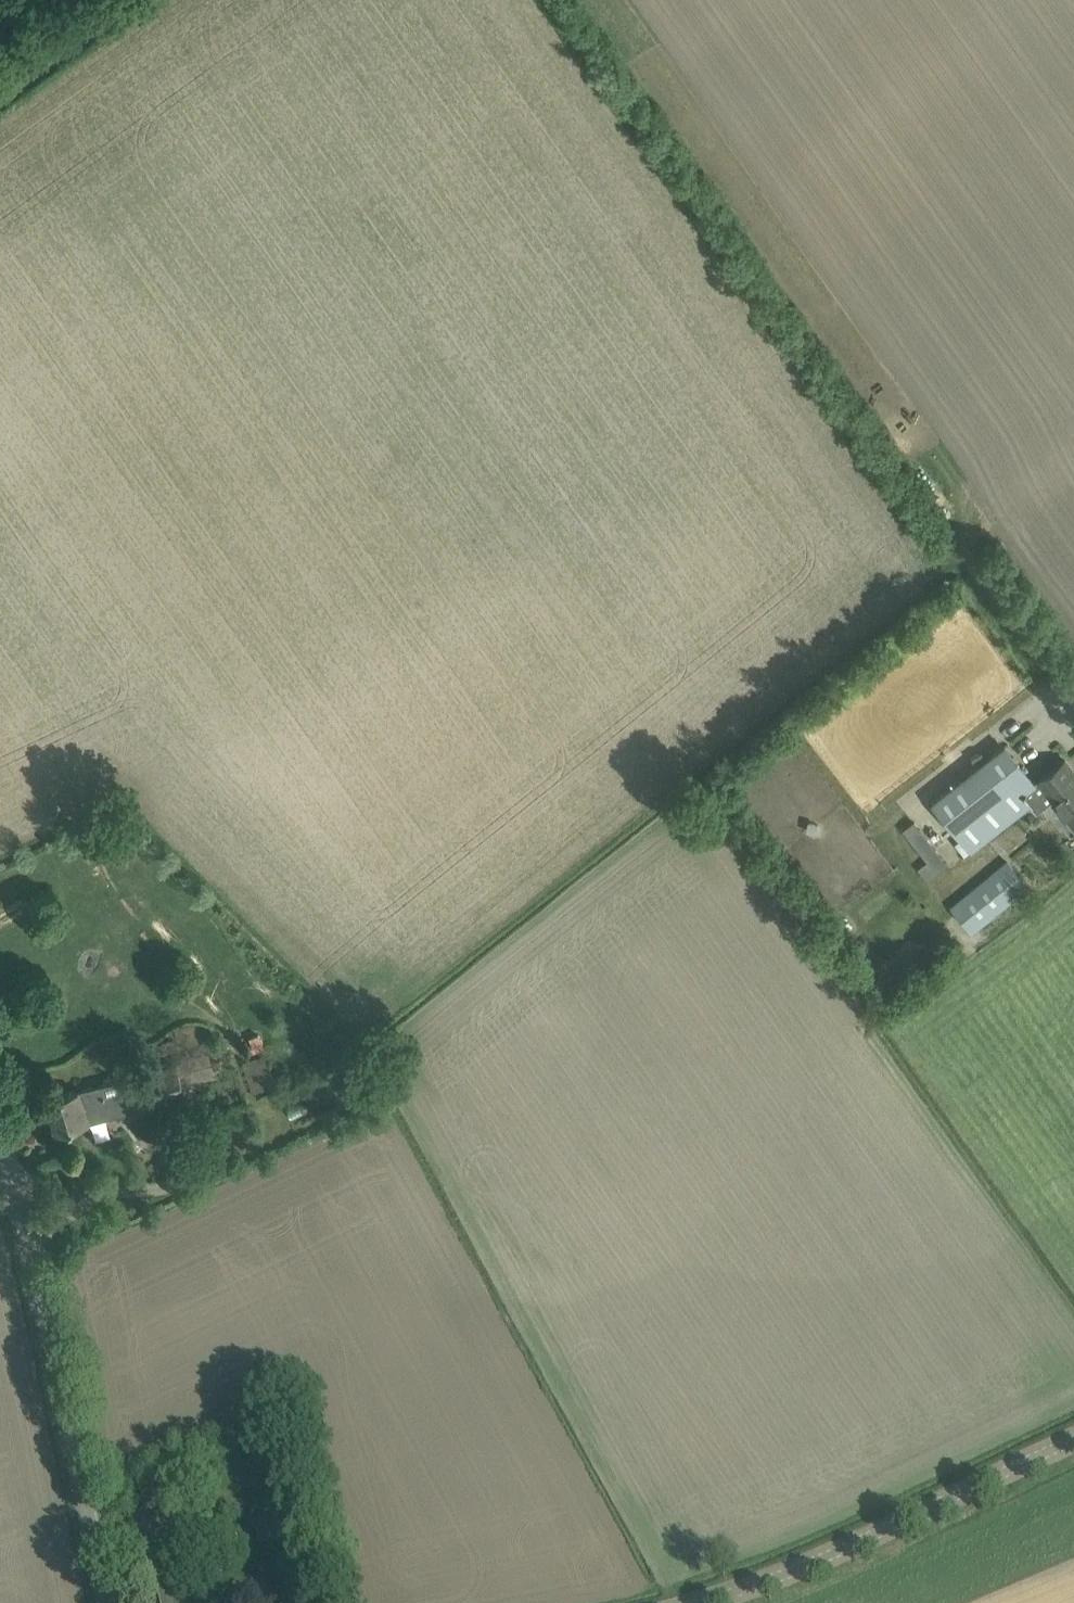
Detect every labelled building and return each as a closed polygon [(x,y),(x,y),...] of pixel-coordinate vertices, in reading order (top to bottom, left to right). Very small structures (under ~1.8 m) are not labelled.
[(1005,745),(931,802),(970,852),(1031,804),(1044,794),(1035,783),(1005,745)] [(1039,780),(1070,820),(1053,834),(1069,855),(1073,850),(1073,771),(1065,760),(1039,780)] [(922,818),(908,826),(928,861),(921,865),(928,877),(949,866),(922,818)] [(951,906),(971,932),(1030,885),(1009,859),(951,906)] [(127,1076),(137,1111),(187,1096),(184,1085),(217,1076),(210,1051),(177,1060),(178,1062),(127,1076)] [(131,1105),(123,1077),(47,1098),(56,1132),(90,1122),(87,1110),(109,1103),(111,1110),(131,1105)]
